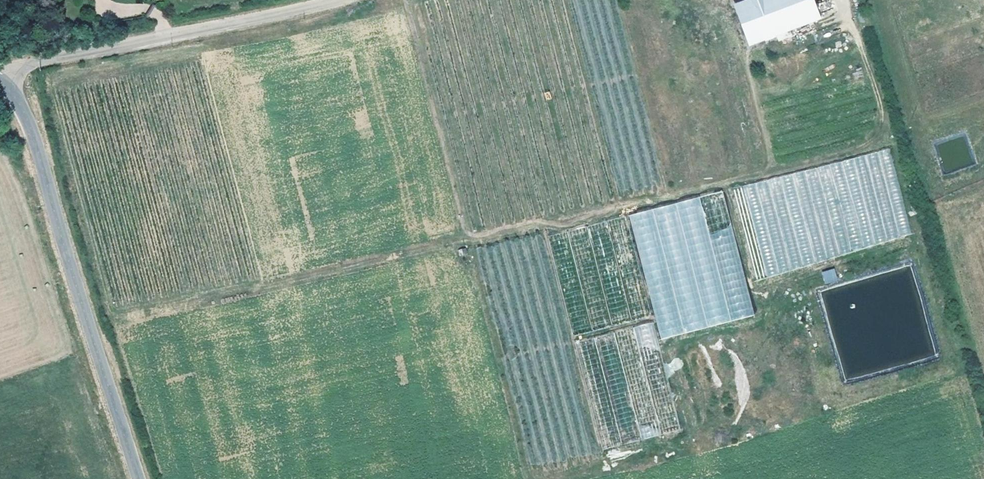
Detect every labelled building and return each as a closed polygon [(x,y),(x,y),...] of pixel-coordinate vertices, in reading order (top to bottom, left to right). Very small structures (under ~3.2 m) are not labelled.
[(734,7),(748,45),(819,20),(812,0),(753,0),(734,7)] [(762,274),(912,239),(891,149),(736,186),(755,268),(761,266),(762,274)] [(630,213),(659,339),(753,317),(724,191),(630,213)] [(821,272),(825,284),(838,280),(834,268),(821,272)] [(605,450),(680,429),(653,333),(645,336),(644,332),(653,329),(651,322),(637,326),(639,335),(638,336),(646,366),(601,379),(599,374),(585,378),(605,450)]
